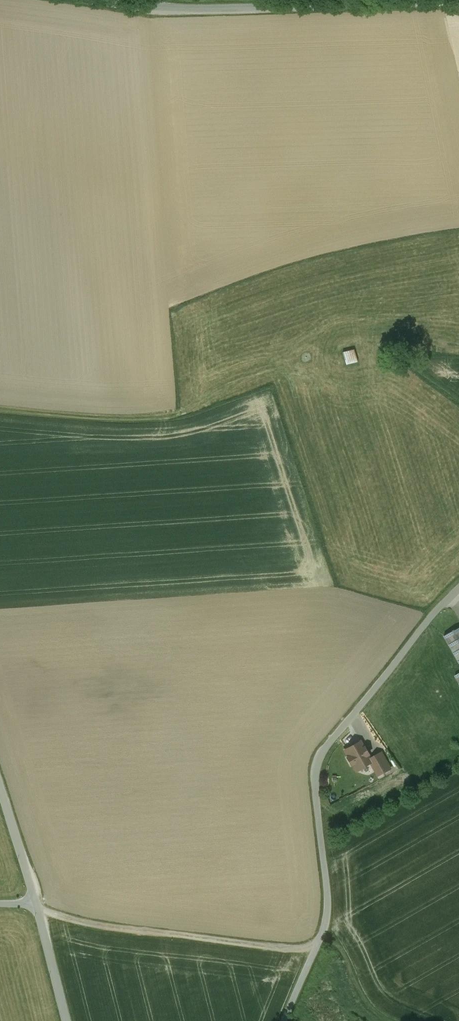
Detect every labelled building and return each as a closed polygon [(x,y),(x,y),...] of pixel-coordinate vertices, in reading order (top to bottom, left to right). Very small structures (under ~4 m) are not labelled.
[(354,348),(342,351),(346,364),(357,361),(354,348)] [(444,636),(458,663),(458,627),(444,636)] [(360,742),(345,750),(348,757),(346,758),(350,765),(352,764),(356,771),(371,762),(372,762),(370,759),(368,755),(370,755),(365,747),(364,748),(360,742)] [(390,770),(381,753),(370,759),(372,762),(371,762),(379,776),(390,770)]
